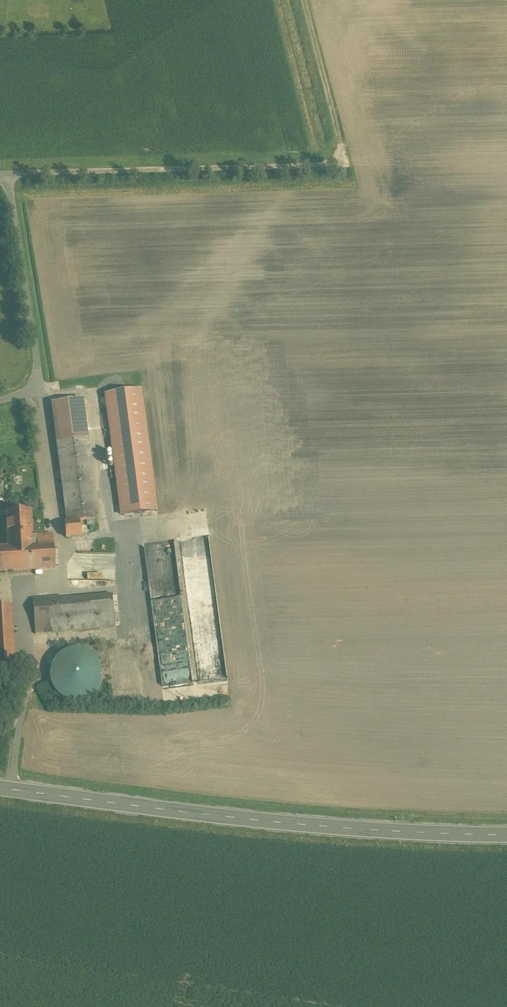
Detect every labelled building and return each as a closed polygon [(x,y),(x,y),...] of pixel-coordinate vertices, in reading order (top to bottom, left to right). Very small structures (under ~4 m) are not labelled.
[(141,391),(107,396),(123,515),(157,511),(141,391)] [(82,399),(52,403),(57,442),(88,438),(82,399)] [(88,438),(57,442),(67,523),(98,518),(88,438)] [(30,511),(6,512),(8,547),(32,546),(30,511)] [(90,521),(64,524),(66,537),(81,536),(81,533),(91,532),(90,521)] [(8,547),(0,548),(0,571),(55,568),(53,534),(37,535),(37,545),(32,546),(8,547)] [(94,539),(76,541),(77,564),(70,564),(71,581),(88,581),(88,585),(101,585),(101,581),(93,581),(94,547),(98,547),(98,544),(94,544),(94,539)] [(113,595),(63,600),(62,596),(43,598),(44,609),(49,608),(51,632),(116,626),(113,595)] [(43,598),(33,599),(36,634),(51,632),(49,608),(44,609),(43,598)] [(0,607),(0,683),(16,683),(11,606),(0,607)] [(214,667),(222,666),(219,645),(194,648),(197,676),(215,674),(214,667)] [(46,652),(50,700),(97,695),(92,648),(46,652)]
